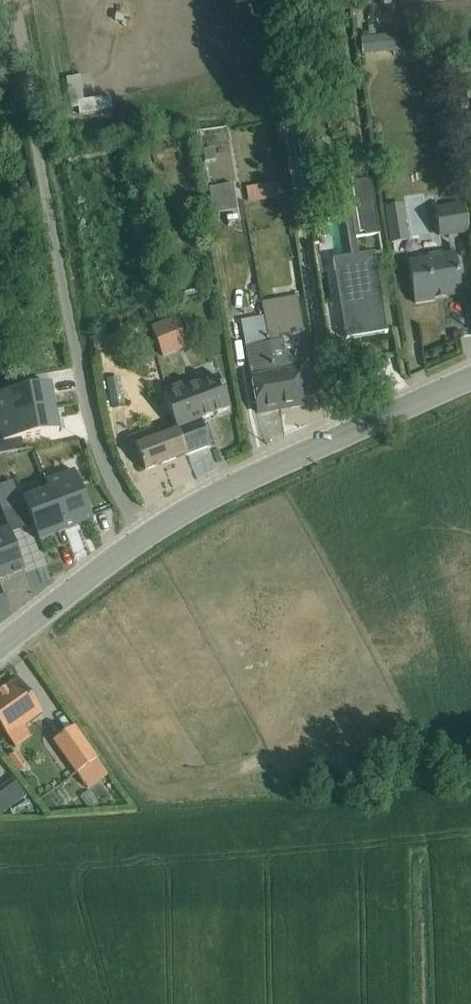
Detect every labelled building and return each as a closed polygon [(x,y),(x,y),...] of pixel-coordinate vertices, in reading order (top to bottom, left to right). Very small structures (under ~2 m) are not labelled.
[(406,40),(460,33),(462,45),(470,44),(470,0),(401,0),(406,40)] [(400,47),(397,33),(365,41),(368,54),(400,47)] [(79,77),(66,79),(69,105),(77,103),(79,116),(104,113),(102,99),(83,102),(79,77)] [(234,178),(228,125),(194,129),(196,145),(206,144),(210,180),(234,178)] [(283,196),(280,184),(262,186),(261,181),(247,183),(248,188),(245,189),(248,205),(275,200),(274,197),(283,196)] [(344,219),(351,258),(333,261),(346,340),(386,334),(373,255),(358,258),(345,181),(318,185),(321,204),(323,204),(327,222),(344,219)] [(370,181),(352,184),(361,233),(365,232),(366,236),(378,234),(370,181)] [(233,184),(208,188),(212,214),(237,210),(233,184)] [(468,236),(463,204),(437,209),(435,202),(433,202),(438,240),(468,236)] [(387,207),(383,207),(389,243),(392,243),(408,240),(402,204),(387,207)] [(427,255),(428,258),(407,262),(414,305),(433,302),(433,299),(461,295),(454,253),(442,255),(442,253),(427,255)] [(290,337),(304,334),(297,297),(262,304),(264,317),(279,408),(288,407),(289,410),(301,408),(301,405),(303,404),(290,337)] [(271,410),(279,408),(264,317),(240,322),(245,349),(244,349),(256,413),(258,412),(259,416),(271,413),(271,410)] [(152,330),(163,358),(187,349),(176,321),(152,330)] [(125,409),(119,378),(106,381),(112,411),(125,409)] [(218,378),(187,389),(199,421),(230,410),(218,378)] [(210,448),(199,421),(187,389),(186,385),(167,392),(174,411),(169,413),(175,429),(186,456),(186,457),(210,448)] [(0,395),(0,420),(54,410),(49,386),(0,395)] [(54,410),(0,420),(0,436),(1,444),(58,433),(54,410)] [(144,472),(186,456),(175,429),(155,437),(152,429),(127,439),(130,448),(134,446),(144,472)] [(47,491),(63,533),(77,528),(77,526),(91,521),(91,522),(93,522),(74,473),(46,484),(45,484),(47,491)] [(63,533),(47,491),(22,501),(24,504),(13,508),(25,540),(36,536),(38,542),(39,542),(39,541),(57,534),(58,535),(63,533)] [(0,533),(0,581),(24,572),(13,544),(25,540),(13,508),(1,512),(8,530),(0,533)] [(21,729),(42,716),(17,681),(0,692),(0,728),(14,748),(27,738),(21,729)] [(88,790),(108,777),(96,760),(97,760),(74,727),(52,743),(76,776),(77,775),(88,790)] [(7,760),(18,775),(27,768),(16,753),(7,760)] [(0,789),(0,817),(26,798),(13,780),(0,789)] [(90,791),(80,799),(90,812),(100,804),(90,791)]
